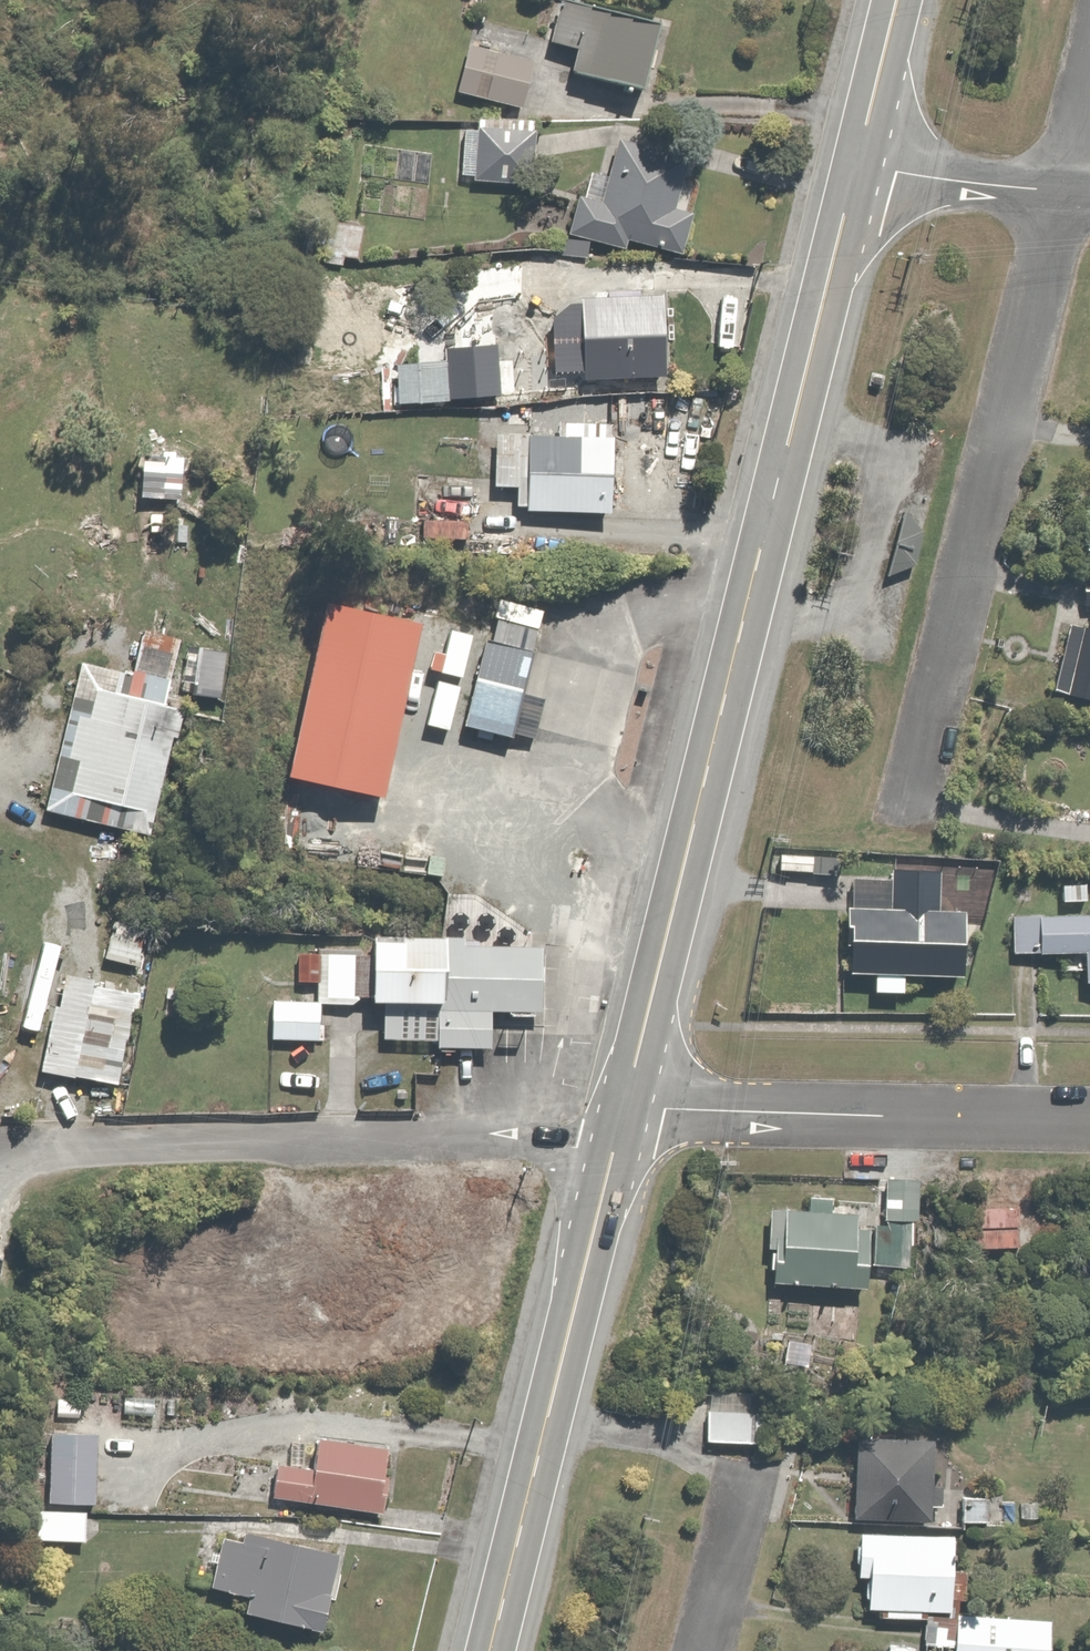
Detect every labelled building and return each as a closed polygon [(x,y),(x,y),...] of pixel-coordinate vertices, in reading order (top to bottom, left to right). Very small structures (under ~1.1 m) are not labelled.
[(598,0),(565,0),(555,34),(582,42),(576,63),(650,84),(669,20),(598,0)] [(538,60),(472,42),(459,90),(525,108),(538,60)] [(536,184),(539,122),(483,120),(482,131),(466,130),(464,176),(478,176),(478,181),(536,184)] [(593,173),(588,197),(582,195),(573,235),(608,243),(606,253),(631,259),(635,241),(659,246),(657,251),(685,257),(697,212),(693,211),(703,168),(621,148),(614,178),(593,173)] [(324,260),(345,263),(346,258),(360,260),(366,218),(331,213),(324,260)] [(666,296),(582,301),(588,384),(671,378),(666,296)] [(423,369),(402,369),(402,407),(423,407),(423,369)] [(529,510),(529,515),(620,516),(621,438),(497,436),(497,488),(520,488),(520,510),(529,510)] [(187,473),(143,471),(142,498),(185,501),(187,473)] [(469,518),(429,514),(427,537),(468,540),(469,518)] [(1075,622),(1056,698),(1089,706),(1089,625),(1075,622)] [(545,654),(489,639),(464,731),(520,747),(545,654)] [(140,674),(85,659),(45,812),(155,841),(188,716),(171,711),(183,665),(145,655),(140,674)] [(609,680),(561,668),(544,737),(592,749),(609,680)] [(818,851),(783,851),(783,871),(818,871),(818,851)] [(853,880),(853,977),(878,978),(877,997),(909,998),(910,982),(971,984),(973,913),(939,912),(941,872),(898,871),(898,881),(853,880)] [(1063,885),(1063,906),(1089,906),(1089,885),(1063,885)] [(1017,917),(1018,957),(1088,956),(1089,988),(1089,916),(1017,917)] [(120,925),(109,959),(143,969),(153,935),(120,925)] [(362,955),(303,952),(302,984),(322,985),(321,1005),(360,1007),(362,955)] [(543,1007),(543,957),(445,956),(444,1053),(504,1054),(504,1007),(543,1007)] [(25,962),(14,996),(64,1012),(74,977),(25,962)] [(147,995),(98,984),(77,1078),(126,1089),(147,995)] [(320,1040),(322,1006),(280,1003),(278,1037),(320,1040)] [(926,1179),(891,1178),(888,1246),(922,1247),(926,1179)] [(878,1221),(862,1219),(863,1207),(814,1202),(813,1214),(774,1210),(769,1253),(776,1254),(773,1286),(869,1297),(878,1221)] [(771,1393),(711,1389),(707,1444),(767,1448),(771,1393)] [(160,1393),(128,1393),(128,1413),(160,1413),(160,1393)] [(104,1433),(58,1432),(57,1498),(103,1498),(104,1433)] [(277,1498),(280,1498),(389,1511),(397,1444),(319,1435),(315,1465),(281,1460),(277,1498)] [(937,1441),(859,1439),(856,1521),(935,1523),(937,1441)] [(1000,1500),(968,1496),(965,1525),(997,1529),(1000,1500)] [(90,1505),(40,1505),(40,1536),(90,1536),(90,1505)] [(351,1551),(253,1532),(251,1540),(232,1536),(221,1589),(259,1596),(255,1614),(335,1630),(351,1551)] [(888,1615),(888,1622),(928,1623),(928,1613),(965,1614),(967,1537),(864,1535),(863,1579),(873,1579),(872,1614),(888,1615)] [(1060,1622),(962,1618),(960,1650),(1059,1650),(1060,1622)]
